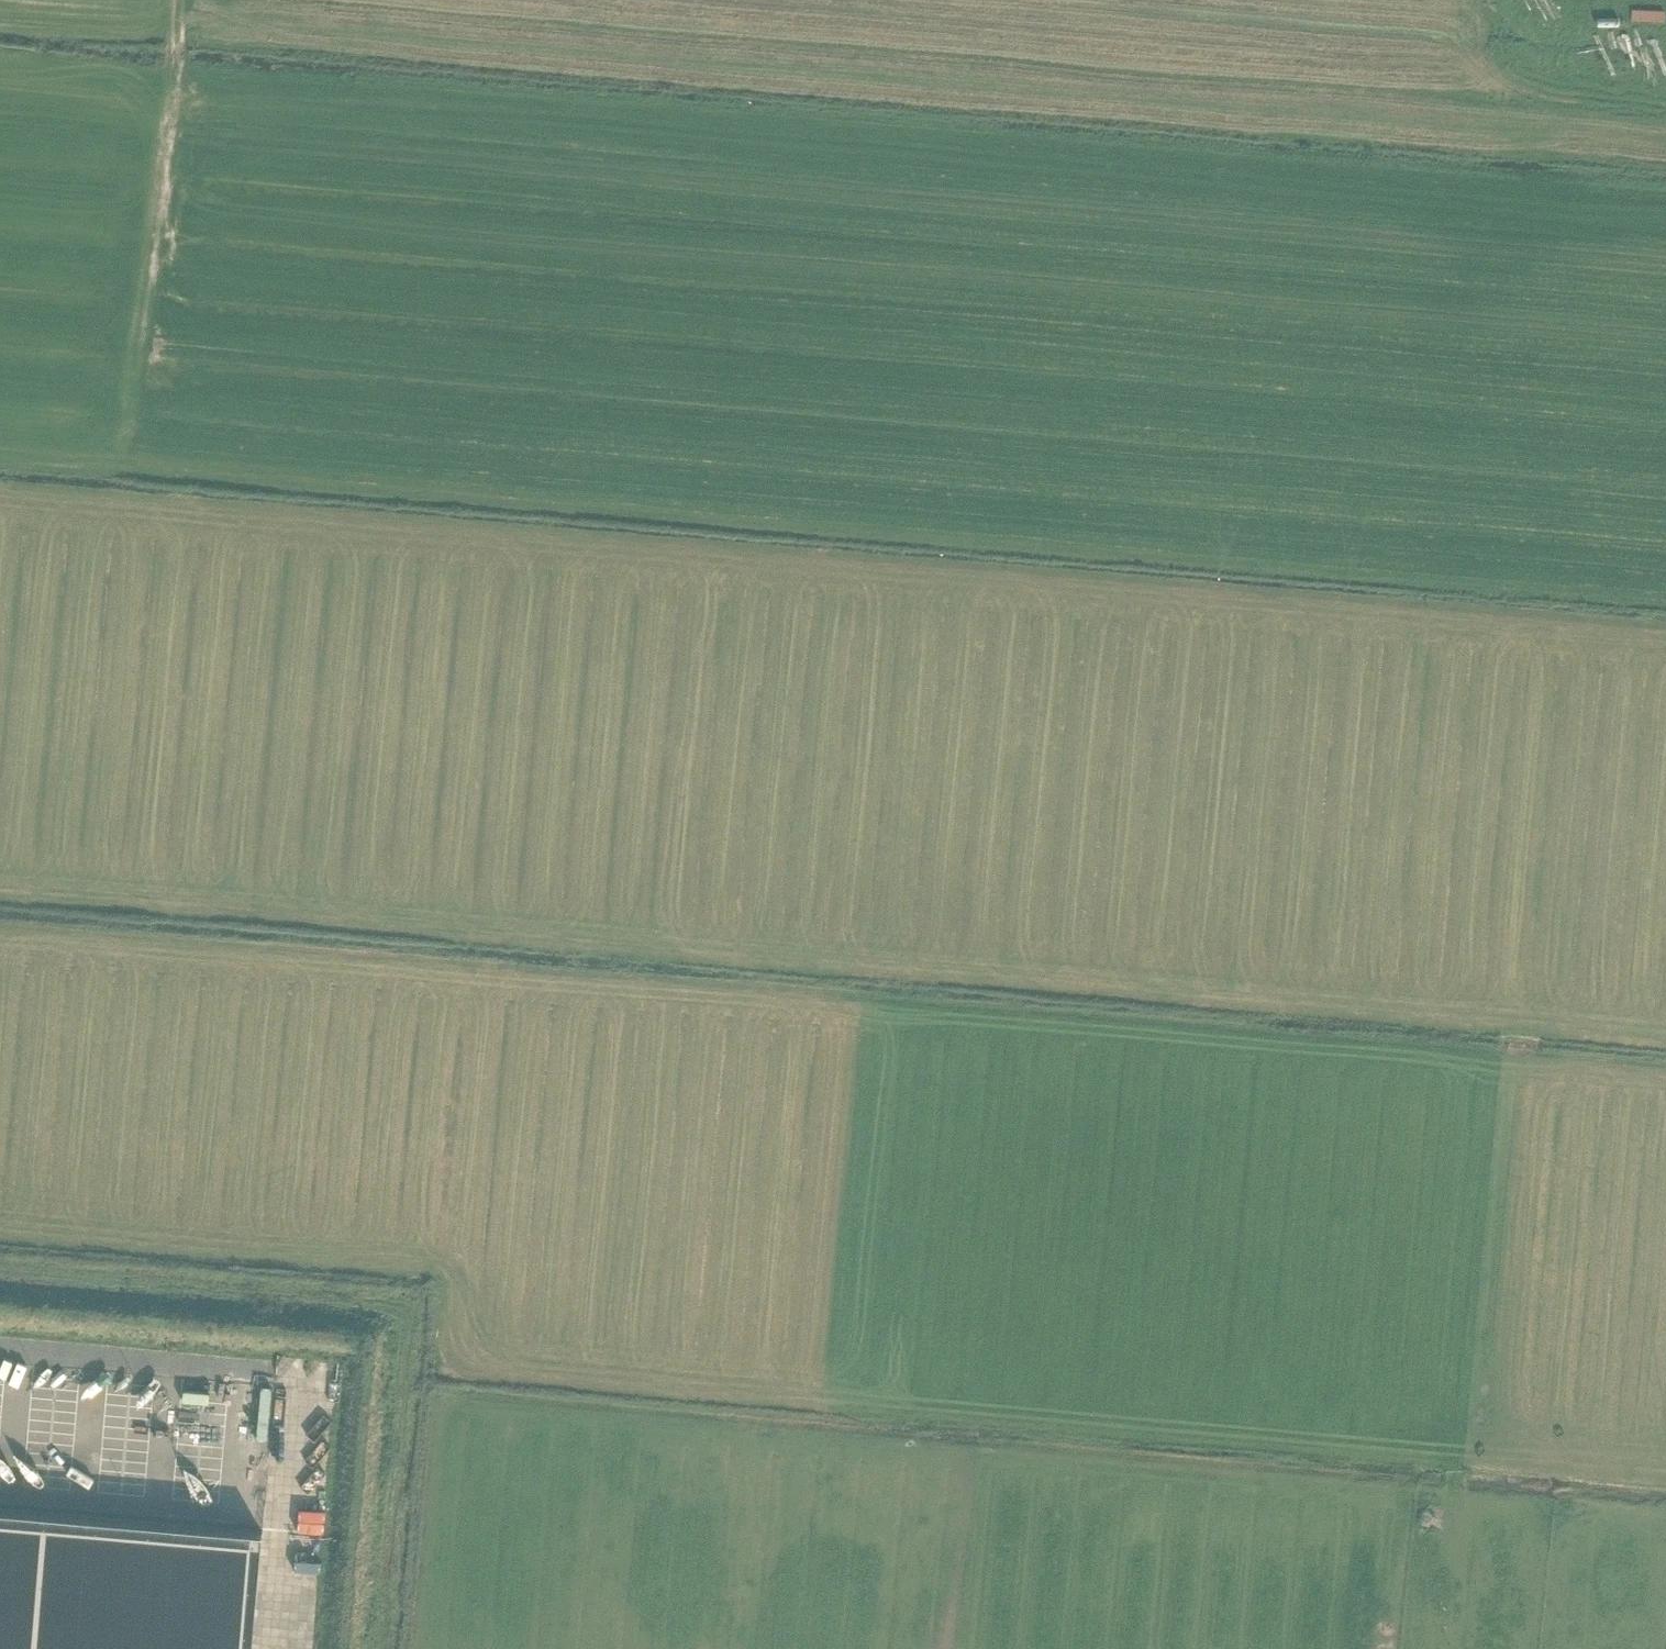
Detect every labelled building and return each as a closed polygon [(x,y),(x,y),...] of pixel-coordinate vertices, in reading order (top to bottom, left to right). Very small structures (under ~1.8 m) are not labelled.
[(262,1524),(0,1501),(0,1648),(251,1648),(262,1524)]
